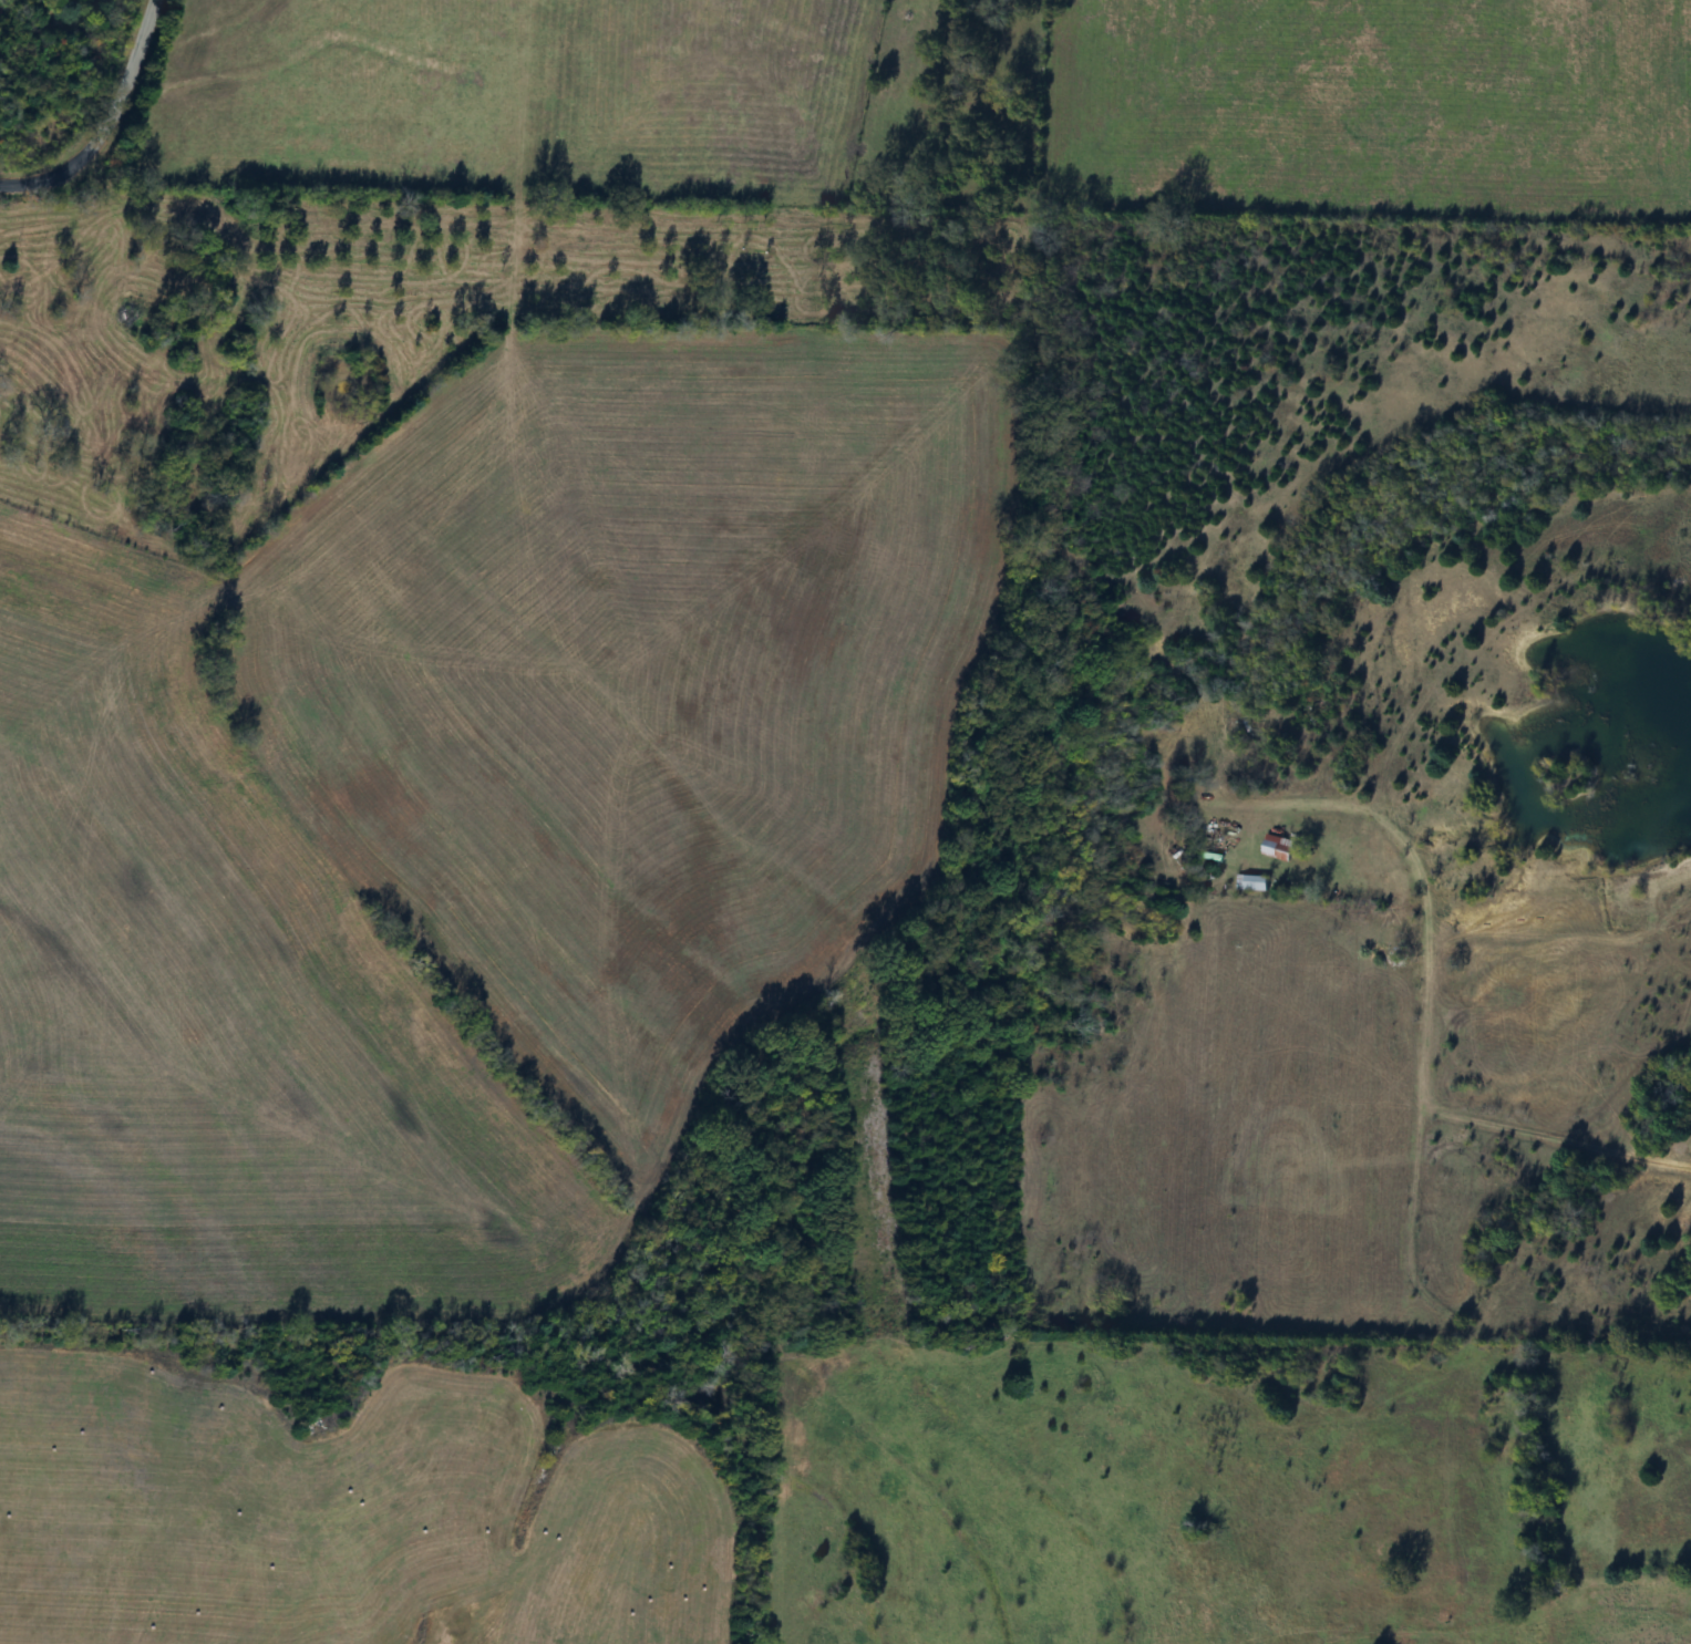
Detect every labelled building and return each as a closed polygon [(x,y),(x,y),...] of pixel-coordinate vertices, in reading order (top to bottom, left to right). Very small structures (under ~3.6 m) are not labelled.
[(1258,854),(1285,863),(1293,843),(1266,833),(1258,854)]
